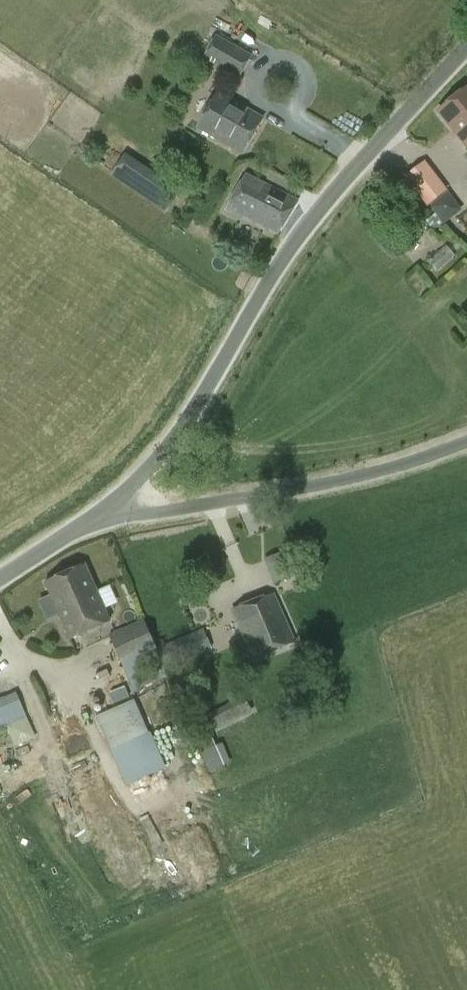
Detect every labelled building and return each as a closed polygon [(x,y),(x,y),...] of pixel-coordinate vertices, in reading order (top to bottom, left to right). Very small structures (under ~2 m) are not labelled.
[(253,57),(217,36),(204,59),(240,80),(253,57)] [(439,112),(466,146),(466,90),(439,112)] [(263,120),(218,94),(198,128),(243,154),(263,120)] [(444,192),(422,164),(405,177),(428,205),(444,192)] [(298,201),(247,174),(227,211),(277,235),(298,201)] [(180,189),(165,179),(159,188),(151,198),(165,208),(173,198),(180,189)] [(447,244),(429,260),(439,270),(456,254),(447,244)] [(275,585),(301,574),(290,550),(265,561),(275,585)] [(86,565),(45,583),(59,614),(75,607),(78,613),(87,609),(82,598),(97,592),(86,565)] [(70,639),(110,622),(97,592),(82,598),(87,609),(78,613),(75,607),(59,614),(70,639)] [(293,642),(274,595),(235,612),(254,658),(293,642)] [(165,669),(167,669),(159,648),(157,649),(145,620),(109,635),(133,693),(169,678),(165,669)] [(204,629),(159,648),(167,669),(213,650),(204,629)] [(233,706),(210,718),(216,729),(251,711),(245,700),(243,701),(238,690),(227,695),(233,706)] [(4,698),(0,700),(0,720),(12,715),(4,698)] [(135,700),(96,717),(110,750),(149,733),(135,700)] [(211,771),(225,766),(217,745),(203,751),(211,771)]
